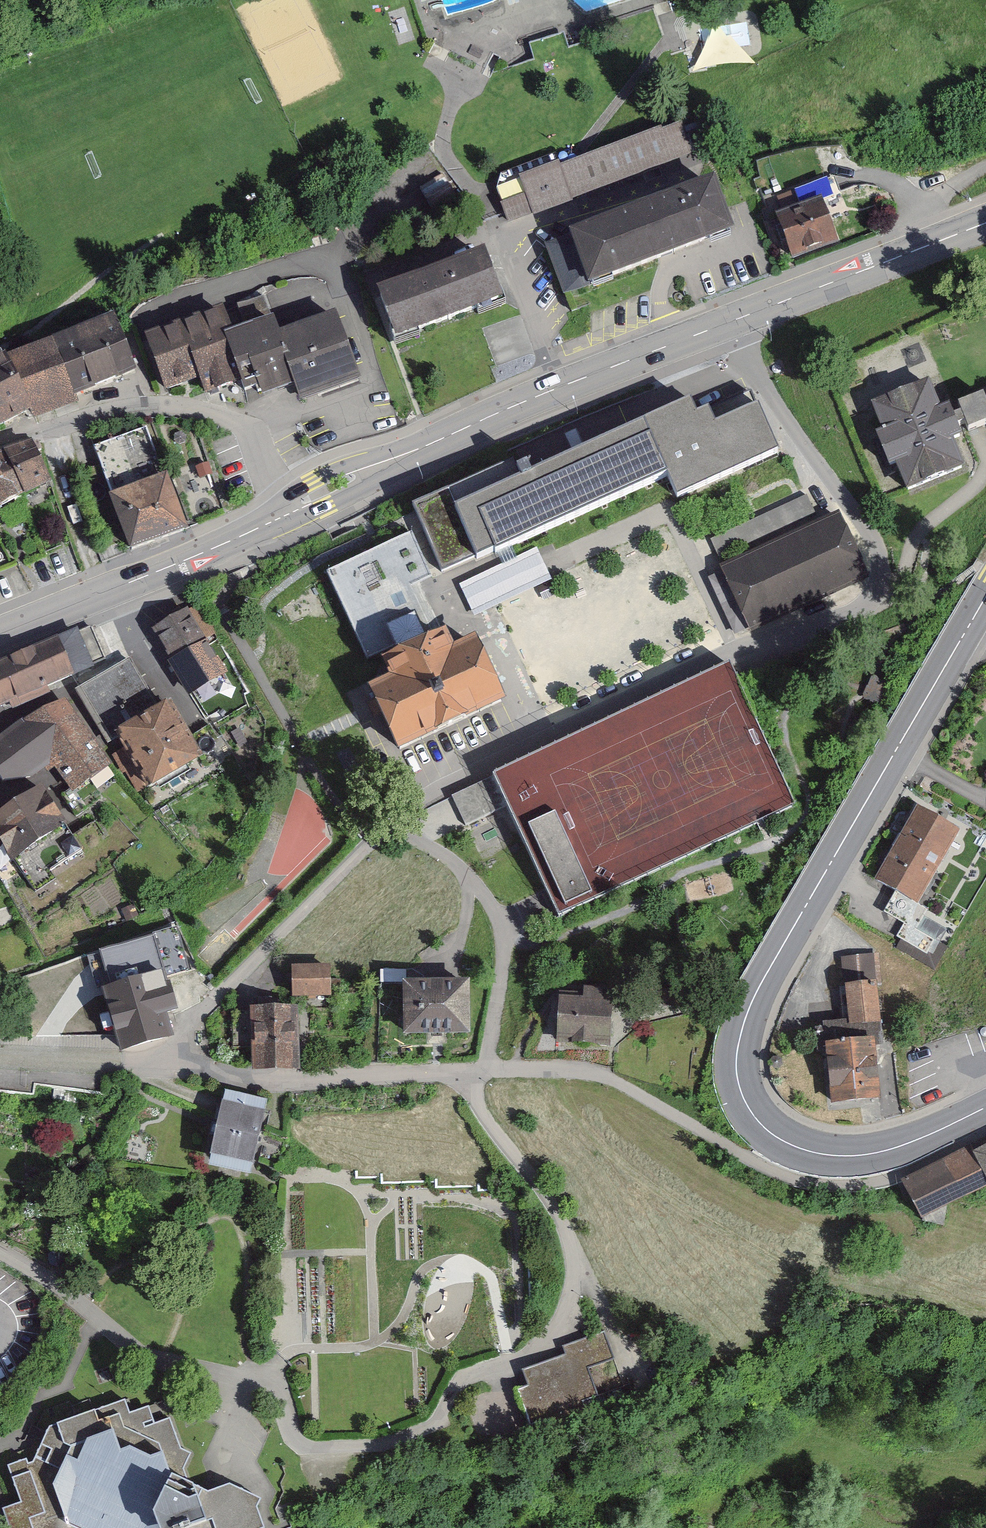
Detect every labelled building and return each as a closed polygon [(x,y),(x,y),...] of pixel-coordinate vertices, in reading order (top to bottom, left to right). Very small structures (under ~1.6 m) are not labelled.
[(564,35),(529,46),(535,61),(569,49),(564,35)] [(480,49),(469,43),(465,52),(475,58),(480,49)] [(534,191),(506,200),(513,223),(577,202),(580,211),(700,172),(686,129),(531,180),(534,191)] [(744,184),(547,251),(564,301),(761,234),(744,184)] [(831,198),(774,218),(792,268),(848,248),(831,198)] [(496,254),(378,299),(399,355),(517,310),(496,254)] [(223,317),(146,344),(166,398),(203,384),(210,402),(248,388),(232,342),(223,317)] [(137,374),(115,320),(29,357),(53,412),(96,393),(137,374)] [(284,323),(232,342),(248,388),(252,397),(257,395),(262,408),(294,396),(299,412),(361,390),(336,322),(289,338),(284,323)] [(0,370),(0,440),(1,442),(53,412),(29,357),(0,370)] [(928,385),(867,407),(899,496),(961,474),(952,449),(964,444),(953,414),(940,419),(928,385)] [(960,409),(971,435),(985,428),(985,404),(984,399),(960,409)] [(400,519),(410,537),(328,578),(368,664),(389,661),(408,638),(435,616),(412,584),(669,483),(677,499),(777,455),(760,416),(716,431),(711,418),(698,421),(692,406),(522,482),(457,510),(449,493),(412,509),(400,519)] [(160,423),(103,446),(146,550),(203,527),(160,423)] [(69,487),(51,446),(25,457),(43,498),(69,487)] [(25,457),(0,466),(0,480),(14,513),(43,498),(25,457)] [(0,481),(0,525),(15,518),(0,481)] [(809,484),(717,530),(725,546),(817,501),(809,484)] [(844,509),(710,570),(740,637),(875,576),(844,509)] [(221,647),(197,604),(151,630),(175,673),(221,647)] [(0,667),(0,710),(2,714),(87,676),(70,636),(0,667)] [(254,705),(224,653),(179,679),(208,731),(254,705)] [(404,695),(372,709),(396,766),(510,716),(484,659),(457,671),(450,653),(396,677),(404,695)] [(194,766),(132,663),(84,691),(146,795),(194,766)] [(742,671),(495,783),(558,921),(804,809),(742,671)] [(0,746),(0,771),(16,794),(58,765),(79,795),(118,769),(71,699),(0,746)] [(488,771),(457,781),(468,814),(499,804),(488,771)] [(51,788),(0,820),(0,838),(38,899),(63,883),(56,872),(90,851),(51,788)] [(974,837),(926,811),(885,884),(933,910),(974,837)] [(939,924),(913,909),(906,920),(918,927),(911,940),(938,955),(946,940),(934,933),(939,924)] [(888,944),(854,950),(869,1034),(842,1038),(855,1112),(916,1101),(888,944)] [(331,971),(295,972),(296,1003),(332,1002),(331,971)] [(157,978),(111,990),(128,1053),(170,1042),(164,1020),(184,1015),(178,993),(162,998),(157,978)] [(477,992),(401,995),(403,1050),(479,1046),(477,992)] [(619,999),(553,999),(552,1048),(618,1049),(619,999)] [(303,1009),(253,1011),(255,1074),(305,1073),(303,1009)] [(282,1098),(229,1087),(213,1157),(266,1169),(282,1098)] [(908,1178),(924,1210),(985,1179),(985,1139),(908,1178)] [(613,1356),(604,1330),(563,1344),(566,1352),(523,1366),(529,1382),(518,1386),(529,1419),(598,1395),(587,1365),(613,1356)] [(149,1407),(124,1404),(50,1432),(33,1465),(9,1469),(21,1506),(5,1514),(10,1527),(262,1527),(258,1516),(262,1505),(232,1492),(210,1498),(190,1485),(186,1472),(190,1458),(178,1451),(173,1424),(156,1425),(149,1407)]
